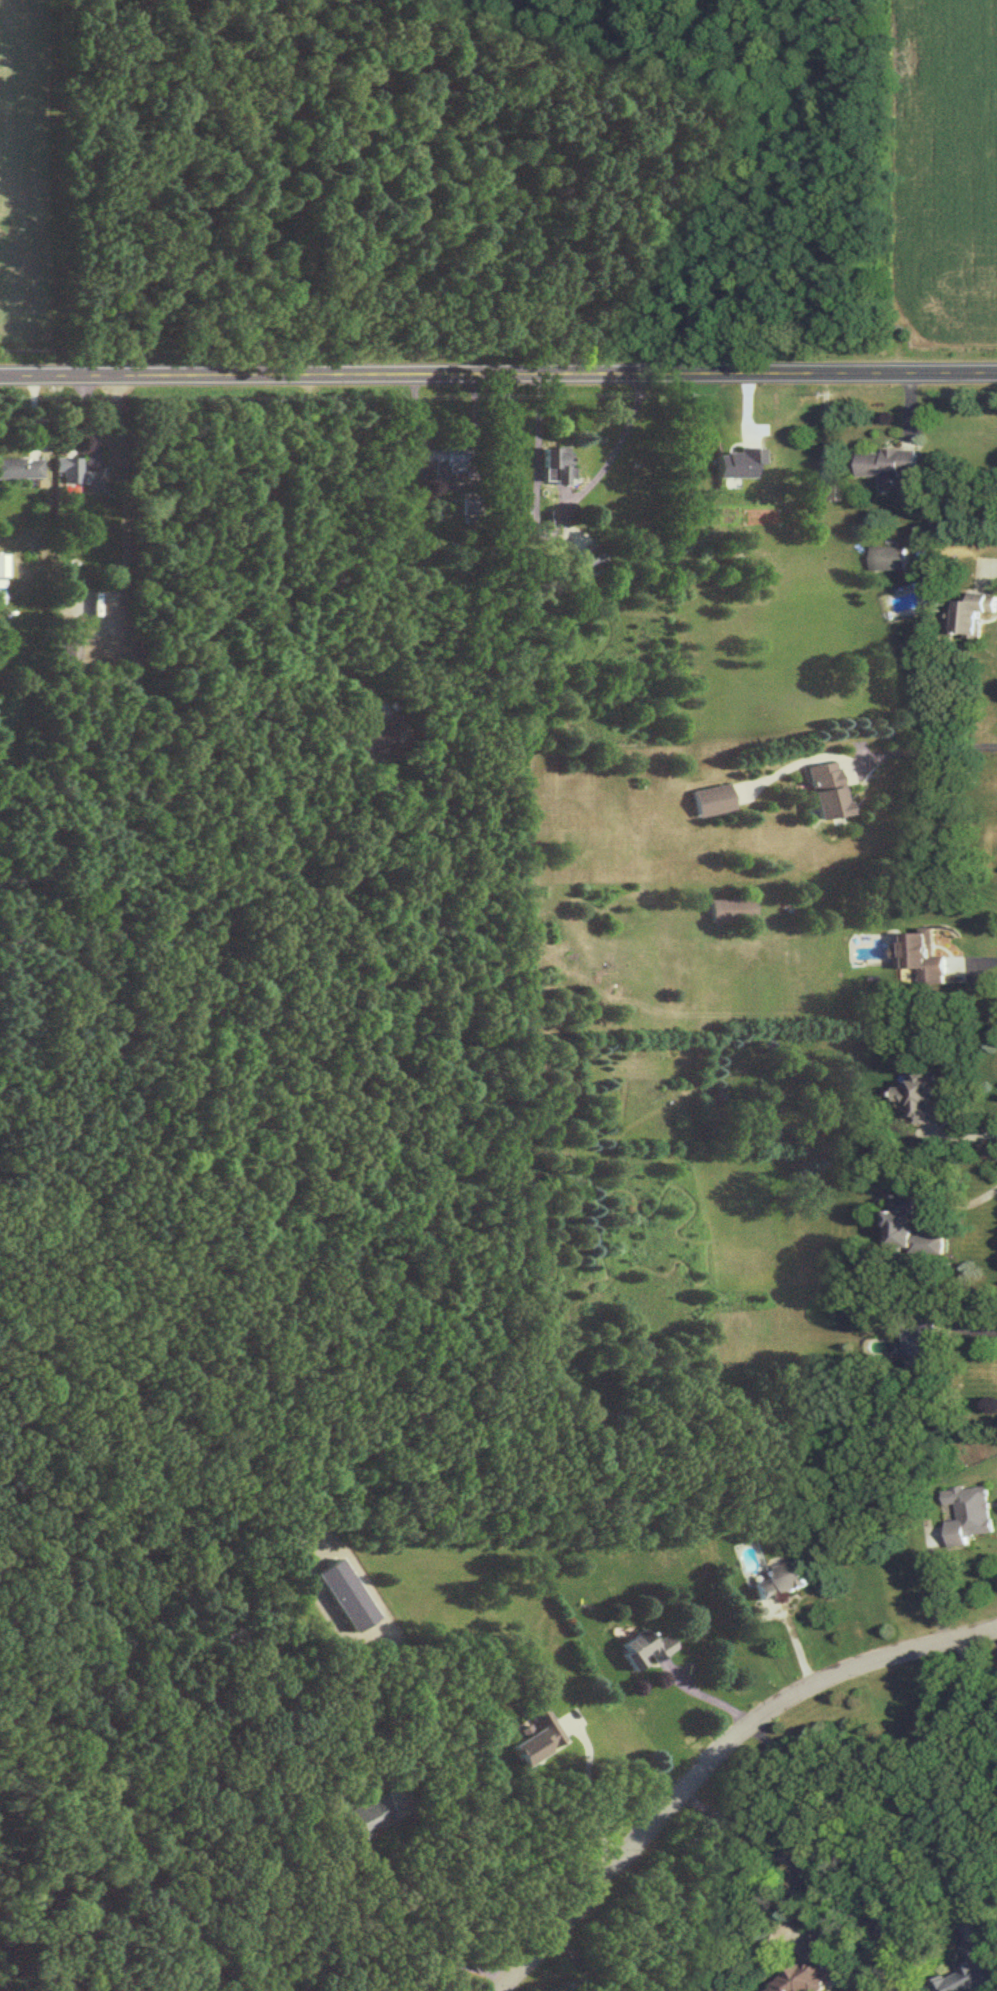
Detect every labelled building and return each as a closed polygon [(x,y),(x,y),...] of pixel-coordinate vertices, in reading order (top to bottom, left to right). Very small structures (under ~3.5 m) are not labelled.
[(461,472),(460,444),(420,445),(420,460),(432,459),(433,477),(451,476),(451,472),(461,472)] [(573,466),(565,466),(566,446),(540,446),(540,467),(553,467),(552,484),(565,484),(565,477),(572,477),(573,466)] [(764,463),(763,446),(738,447),(738,452),(716,453),(717,477),(754,476),(754,463),(764,463)] [(858,475),(882,475),(882,483),(893,484),(894,472),(917,473),(918,448),(884,448),(883,452),(858,451),(858,475)] [(85,489),(104,489),(104,470),(81,471),(81,456),(54,457),(55,470),(62,470),(62,482),(85,482),(85,489)] [(41,457),(0,457),(0,477),(41,477),(41,457)] [(907,546),(872,547),(872,570),(907,569),(907,546)] [(973,591),(972,599),(957,598),(955,631),(982,633),(983,610),(996,612),(996,593),(973,591)] [(78,658),(78,637),(60,637),(61,659),(78,658)] [(814,818),(844,814),(836,760),(806,765),(814,818)] [(691,790),(696,816),(733,809),(727,782),(691,790)] [(919,967),(919,984),(945,983),(945,955),(935,955),(934,926),(921,927),(922,932),(904,932),(905,968),(919,967)] [(937,1068),(910,1067),(910,1085),(895,1085),(895,1100),(904,1100),(904,1115),(914,1115),(913,1120),(939,1121),(940,1101),(932,1100),(933,1082),(937,1083),(937,1068)] [(945,1234),(915,1233),(916,1194),(893,1193),(892,1210),(890,1210),(889,1250),(944,1252),(945,1234)] [(935,1323),(905,1324),(907,1370),(937,1369),(935,1323)] [(950,1546),(968,1544),(967,1535),(992,1532),(987,1484),(943,1488),(945,1504),(956,1503),(958,1518),(947,1520),(950,1546)] [(316,1572),(354,1632),(378,1616),(340,1556),(316,1572)] [(759,1599),(811,1585),(803,1557),(764,1567),(767,1577),(754,1581),(759,1599)] [(677,1648),(668,1633),(653,1642),(644,1627),(620,1641),(626,1651),(621,1653),(630,1668),(651,1656),(654,1661),(677,1648)] [(511,1743),(522,1765),(566,1740),(544,1701),(528,1710),(538,1728),(511,1743)] [(353,1838),(406,1815),(395,1790),(342,1813),(353,1838)] [(776,1977),(775,1987),(769,1989),(770,1990),(822,1990),(826,1989),(828,1978),(832,1979),(843,1974),(839,1966),(832,1965),(827,1954),(830,1928),(809,1926),(804,1964),(776,1977)] [(995,1983),(981,1957),(994,1951),(986,1934),(961,1947),(970,1965),(934,1983),(938,1990),(979,1990),(995,1983)]
